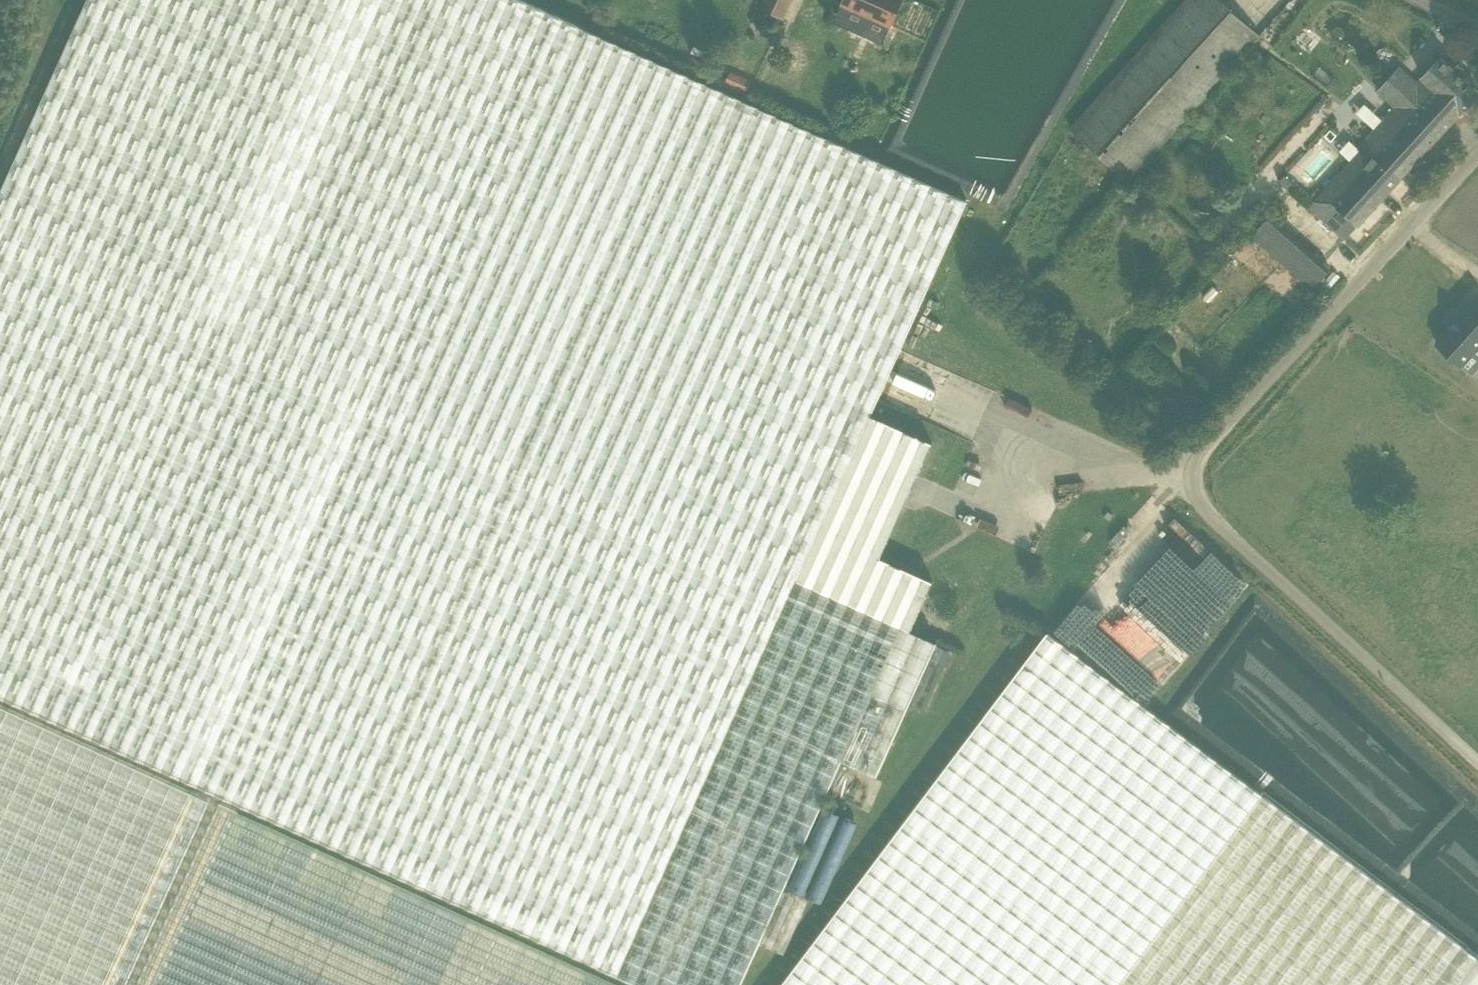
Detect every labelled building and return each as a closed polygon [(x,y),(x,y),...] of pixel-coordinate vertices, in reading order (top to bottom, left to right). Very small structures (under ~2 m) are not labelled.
[(911,629),(933,580),(881,556),(932,442),(871,414),(967,201),(521,0),(87,0),(0,193),(0,695),(644,984),(740,984),(759,941),(784,952),(807,900),(783,889),(842,758),(877,774),(910,702),(923,707),(950,647),(911,629)] [(761,6),(784,17),(792,0),(764,0),(761,6)] [(842,3),(891,25),(902,0),(843,0),(842,3)] [(1220,0),(1185,0),(1071,127),(1129,180),(1259,35),(1220,0)] [(1440,56),(1417,82),(1400,66),(1377,91),(1394,107),(1363,141),(1367,145),(1310,207),(1345,238),(1477,93),(1477,91),(1458,73),(1463,68),(1458,63),(1453,68),(1440,56)] [(750,80),(731,71),(724,85),(744,94),(750,80)] [(1291,192),(1296,187),(1284,175),(1279,180),(1291,192)] [(1311,289),(1330,268),(1271,214),(1252,235),(1311,289)] [(1460,323),(1457,321),(1437,343),(1463,366),(1477,349),(1477,304),(1460,323)] [(1153,698),(1250,581),(1218,555),(1194,585),(1163,559),(1130,599),(1122,591),(1100,617),(1113,627),(1088,657),(1107,672),(1116,660),(1132,673),(1129,676),(1138,684),(1132,690),(1143,699),(1147,694),(1153,698)] [(1048,631),(780,984),(1477,984),(1477,956),(1048,631)] [(207,797),(0,704),(0,984),(122,984),(207,797)] [(219,805),(137,984),(617,984),(219,805)]
